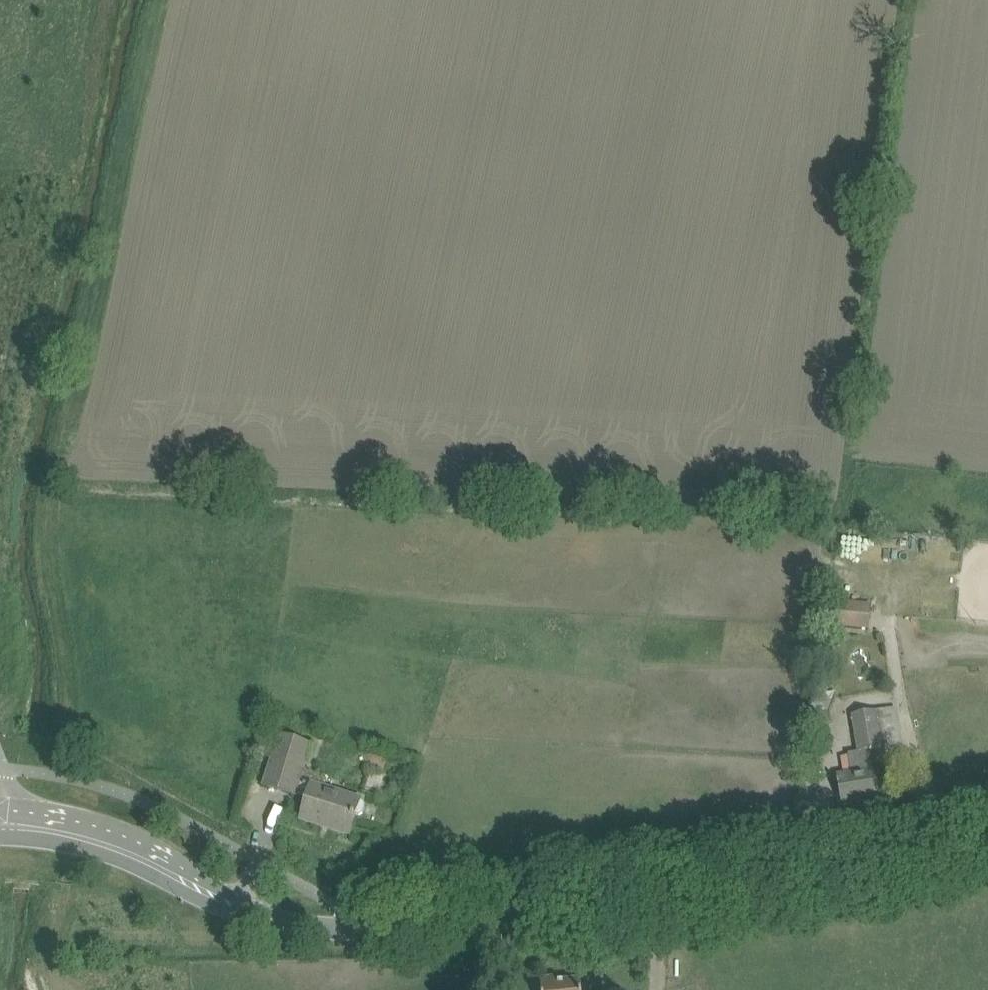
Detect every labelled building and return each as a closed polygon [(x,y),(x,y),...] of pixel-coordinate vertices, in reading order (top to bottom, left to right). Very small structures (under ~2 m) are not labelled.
[(871,605),(834,601),(832,626),(869,629),(871,605)] [(889,748),(902,746),(896,709),(852,716),(861,771),(838,775),(843,806),(879,800),(870,750),(879,749),(879,751),(883,750),(882,749),(885,748),(885,750),(890,749),(889,748)] [(297,797),(311,743),(275,734),(261,787),(297,797)] [(314,784),(305,825),(351,835),(360,794),(314,784)] [(581,980),(558,982),(557,977),(541,979),(542,989),(582,989),(581,980)]
